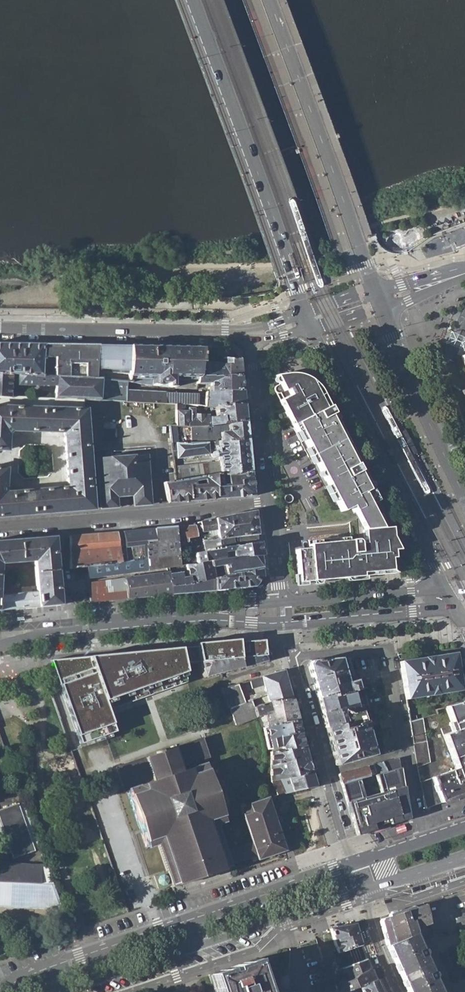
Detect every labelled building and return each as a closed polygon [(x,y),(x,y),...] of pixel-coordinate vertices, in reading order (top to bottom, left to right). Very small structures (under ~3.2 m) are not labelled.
[(464,351),(464,350),(464,338),(459,336),(451,332),(448,338),(446,343),(455,347),(464,351)] [(0,344),(0,374),(17,375),(41,376),(43,345),(13,344),(5,344),(0,344)] [(41,376),(96,379),(97,345),(84,345),(66,345),(43,345),(41,376)] [(97,345),(96,379),(106,379),(106,374),(129,374),(130,346),(97,345)] [(146,346),(130,346),(129,374),(129,380),(133,381),(171,386),(197,387),(197,383),(199,362),(201,363),(201,356),(202,347),(163,346),(146,346)] [(210,391),(243,392),(241,376),(239,363),(239,358),(224,357),(224,364),(201,363),(199,362),(197,383),(210,384),(210,391)] [(11,397),(12,378),(17,379),(17,375),(0,374),(0,397),(11,397)] [(84,398),(126,400),(127,392),(127,387),(127,380),(106,379),(96,379),(41,376),(17,375),(17,379),(17,383),(55,385),(54,398),(84,398)] [(298,430),(340,513),(350,507),(353,514),(355,519),(362,531),(363,541),(308,547),(309,552),(296,553),(299,583),(361,576),(362,573),(391,570),(389,558),(393,558),(389,528),(381,529),(371,510),(369,506),(376,501),(327,406),(323,408),(309,381),(306,379),(302,377),(298,376),(295,375),(294,375),(290,375),(277,376),(281,382),(286,393),(289,392),(291,395),(279,401),(295,432),(298,430)] [(199,396),(127,392),(126,400),(177,404),(184,404),(216,407),(244,405),(243,398),(243,392),(210,391),(207,391),(206,403),(199,402),(199,396)] [(84,405),(84,398),(54,398),(11,397),(0,397),(0,403),(84,405)] [(177,425),(202,425),(210,425),(209,417),(209,415),(194,414),(194,409),(189,408),(189,411),(184,410),(184,404),(177,404),(177,425)] [(209,417),(210,425),(246,422),(246,421),(244,408),(244,405),(216,407),(216,417),(209,417)] [(93,509),(84,409),(0,408),(0,449),(6,450),(7,433),(12,430),(64,432),(68,487),(4,492),(5,469),(0,469),(0,517),(93,509)] [(210,425),(202,425),(203,435),(203,437),(221,436),(222,440),(248,439),(247,430),(246,422),(210,425)] [(171,425),(172,434),(176,434),(203,435),(202,425),(177,425),(171,425)] [(414,454),(418,452),(412,442),(406,430),(402,431),(414,454)] [(176,467),(178,481),(252,471),(250,454),(249,446),(248,439),(222,440),(177,443),(173,443),(175,458),(214,453),(213,455),(213,457),(215,457),(221,457),(221,460),(176,467)] [(386,441),(383,443),(388,454),(394,466),(398,464),(386,441)] [(57,458),(64,459),(65,448),(57,447),(57,458)] [(96,461),(100,509),(116,507),(115,496),(132,495),(133,506),(151,505),(146,456),(96,461)] [(200,500),(232,498),(254,496),(254,494),(253,484),(252,471),(178,481),(166,482),(168,503),(200,500)] [(205,546),(206,551),(234,547),(234,544),(258,541),(256,511),(200,522),(201,526),(203,532),(217,529),(218,532),(210,534),(210,538),(204,539),(204,541),(205,546)] [(174,528),(177,545),(190,544),(190,540),(197,539),(193,527),(174,528)] [(87,567),(88,579),(180,566),(178,554),(177,547),(177,545),(174,528),(154,530),(155,543),(156,557),(144,559),(125,562),(87,567)] [(125,562),(144,559),(146,544),(155,543),(154,530),(122,532),(125,562)] [(69,537),(69,570),(87,567),(125,562),(122,532),(69,537)] [(24,540),(0,542),(0,565),(33,562),(36,593),(0,596),(0,611),(15,609),(60,605),(54,538),(24,540)] [(178,554),(180,566),(187,565),(211,562),(259,557),(258,544),(256,543),(250,544),(249,544),(244,544),(243,546),(237,547),(234,547),(206,551),(178,554)] [(206,551),(205,546),(195,545),(177,547),(178,554),(206,551)] [(211,562),(212,567),(225,565),(228,575),(260,571),(259,557),(211,562)] [(171,574),(173,595),(216,591),(214,579),(212,567),(211,562),(187,565),(189,577),(184,578),(183,573),(171,574)] [(214,579),(216,591),(254,587),(261,577),(260,571),(228,575),(214,579)] [(125,579),(127,599),(173,595),(171,574),(171,572),(125,579)] [(88,583),(91,603),(127,599),(125,579),(88,583)] [(202,646),(183,648),(186,662),(219,659),(272,655),(264,640),(243,642),(202,646)] [(183,648),(89,656),(107,709),(190,681),(186,662),(183,648)] [(400,661),(407,700),(461,691),(455,653),(400,661)] [(272,655),(219,659),(223,673),(273,660),(272,655)] [(89,656),(51,660),(56,674),(80,743),(115,731),(107,709),(89,656)] [(308,664),(318,697),(354,691),(357,690),(355,681),(347,681),(339,658),(310,660),(308,664)] [(202,661),(207,678),(223,673),(219,659),(202,661)] [(263,686),(265,691),(248,695),(244,682),(237,684),(243,702),(266,696),(268,703),(292,700),(284,671),(254,679),(256,687),(263,686)] [(222,688),(230,709),(244,704),(243,702),(237,684),(227,687),(222,688)] [(357,690),(354,691),(318,697),(322,712),(338,710),(339,712),(352,710),(360,710),(367,708),(368,707),(364,688),(357,690)] [(230,709),(232,716),(253,708),(268,703),(266,696),(243,702),(244,704),(230,709)] [(256,718),(257,721),(261,720),(260,716),(263,716),(295,709),(292,700),(268,703),(253,708),(256,718)] [(441,803),(457,798),(458,801),(464,798),(464,703),(445,708),(452,725),(442,729),(456,769),(432,777),(441,803)] [(231,716),(235,725),(256,718),(253,708),(232,716),(231,716)] [(322,712),(326,727),(342,723),(343,726),(365,721),(364,716),(369,715),(367,708),(360,710),(352,710),(339,712),(338,710),(322,712)] [(263,716),(264,728),(298,721),(295,709),(263,716)] [(430,763),(423,718),(410,721),(418,767),(430,763)] [(337,765),(374,754),(368,727),(381,725),(382,729),(391,726),(390,719),(380,721),(380,719),(370,720),(365,721),(343,726),(342,723),(326,727),(335,760),(337,765)] [(298,721),(264,728),(267,740),(269,749),(280,747),(278,738),(301,732),(298,721)] [(395,749),(392,729),(382,732),(385,751),(395,749)] [(280,747),(281,750),(305,747),(301,732),(278,738),(280,747)] [(155,877),(159,888),(171,884),(172,886),(171,886),(171,887),(172,887),(183,884),(220,871),(230,868),(230,867),(230,866),(229,866),(228,865),(224,853),(225,852),(216,825),(226,821),(206,765),(204,758),(209,757),(203,738),(162,752),(161,750),(158,751),(158,753),(117,767),(121,780),(125,791),(130,790),(148,847),(158,844),(168,873),(155,877)] [(270,782),(277,796),(283,794),(279,781),(288,779),(291,792),(311,787),(317,786),(305,747),(281,750),(269,752),(270,782)] [(360,779),(342,784),(354,828),(362,825),(364,833),(409,818),(403,784),(403,781),(399,758),(397,759),(381,763),(386,772),(376,774),(383,793),(365,797),(360,779)] [(381,763),(339,774),(342,784),(360,779),(376,774),(386,772),(381,763)] [(441,803),(432,777),(420,781),(425,809),(441,803)] [(224,853),(228,865),(251,858),(253,862),(286,851),(271,807),(268,798),(250,804),(252,812),(245,815),(243,815),(252,843),(225,852),(224,853)] [(41,848),(27,809),(2,818),(15,857),(41,848)] [(362,825),(354,828),(356,836),(364,833),(362,825)] [(61,909),(47,864),(0,862),(0,906),(61,909)] [(381,922),(387,943),(416,934),(416,930),(421,929),(423,925),(429,923),(425,902),(413,906),(391,913),(390,916),(383,918),(381,922)] [(330,928),(340,953),(362,945),(355,924),(330,928)] [(435,979),(436,976),(435,972),(431,972),(425,956),(426,953),(425,949),(422,949),(416,934),(387,943),(408,991),(440,991),(435,979)] [(348,970),(352,981),(372,970),(367,959),(336,970),(336,976),(346,973),(345,971),(348,970)] [(207,976),(212,991),(263,991),(252,961),(230,968),(230,972),(226,973),(225,970),(207,976)] [(336,991),(348,991),(357,990),(376,979),(372,970),(352,981),(335,984),(336,991)] [(348,991),(381,991),(376,979),(357,990),(348,991)]
